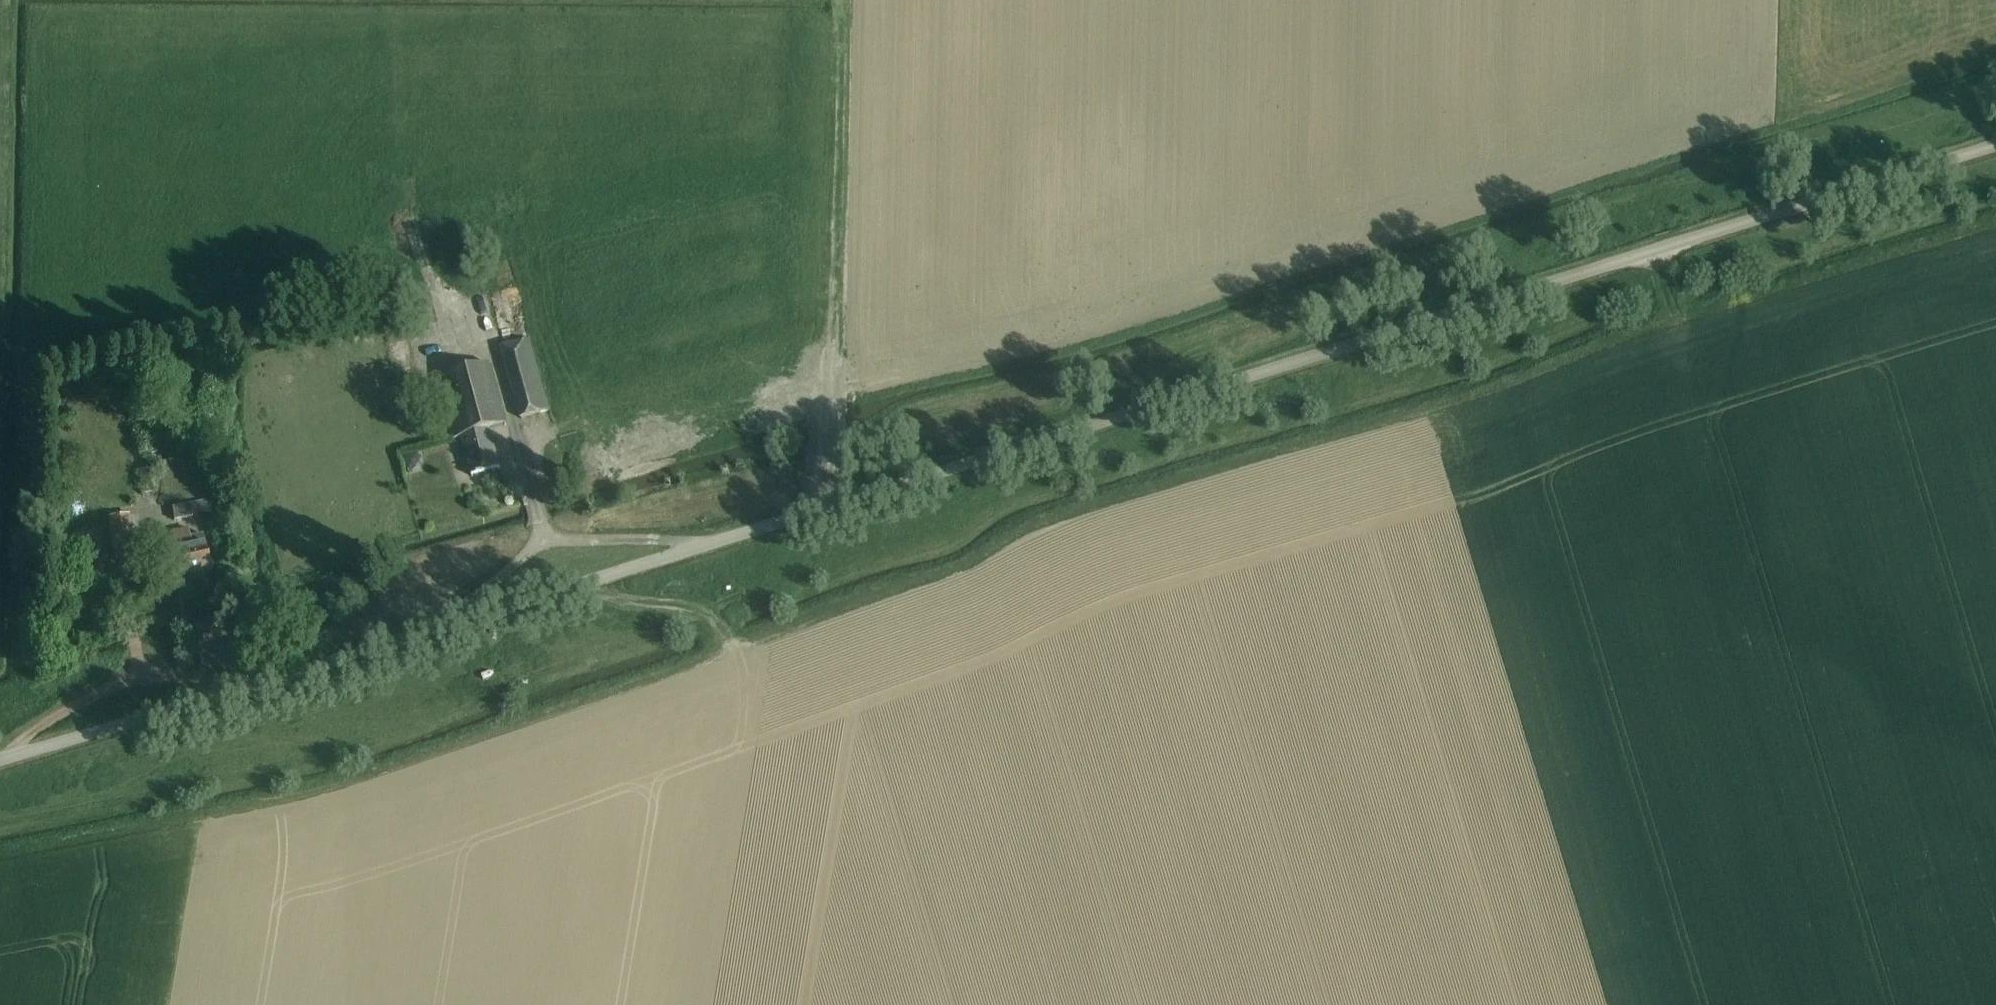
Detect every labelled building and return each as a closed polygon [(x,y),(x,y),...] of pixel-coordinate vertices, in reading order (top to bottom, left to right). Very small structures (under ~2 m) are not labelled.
[(489,276),(485,262),(447,271),(453,301),(489,293),(502,346),(521,417),(548,410),(529,339),(531,338),(522,304),(525,303),(521,284),(520,284),(516,270),(489,276)] [(406,332),(406,335),(388,340),(395,372),(415,366),(412,351),(443,345),(437,320),(430,290),(404,295),(410,326),(407,327),(408,331),(406,332)] [(437,378),(453,439),(462,437),(472,475),(500,468),(490,429),(506,425),(490,364),(437,378)] [(212,500),(189,503),(191,514),(191,515),(213,511),(212,500)] [(189,503),(171,506),(173,520),(191,517),(191,515),(191,514),(189,503)] [(112,557),(133,554),(128,513),(108,515),(112,557)] [(158,570),(174,567),(176,576),(210,568),(202,532),(152,543),(158,570)]
